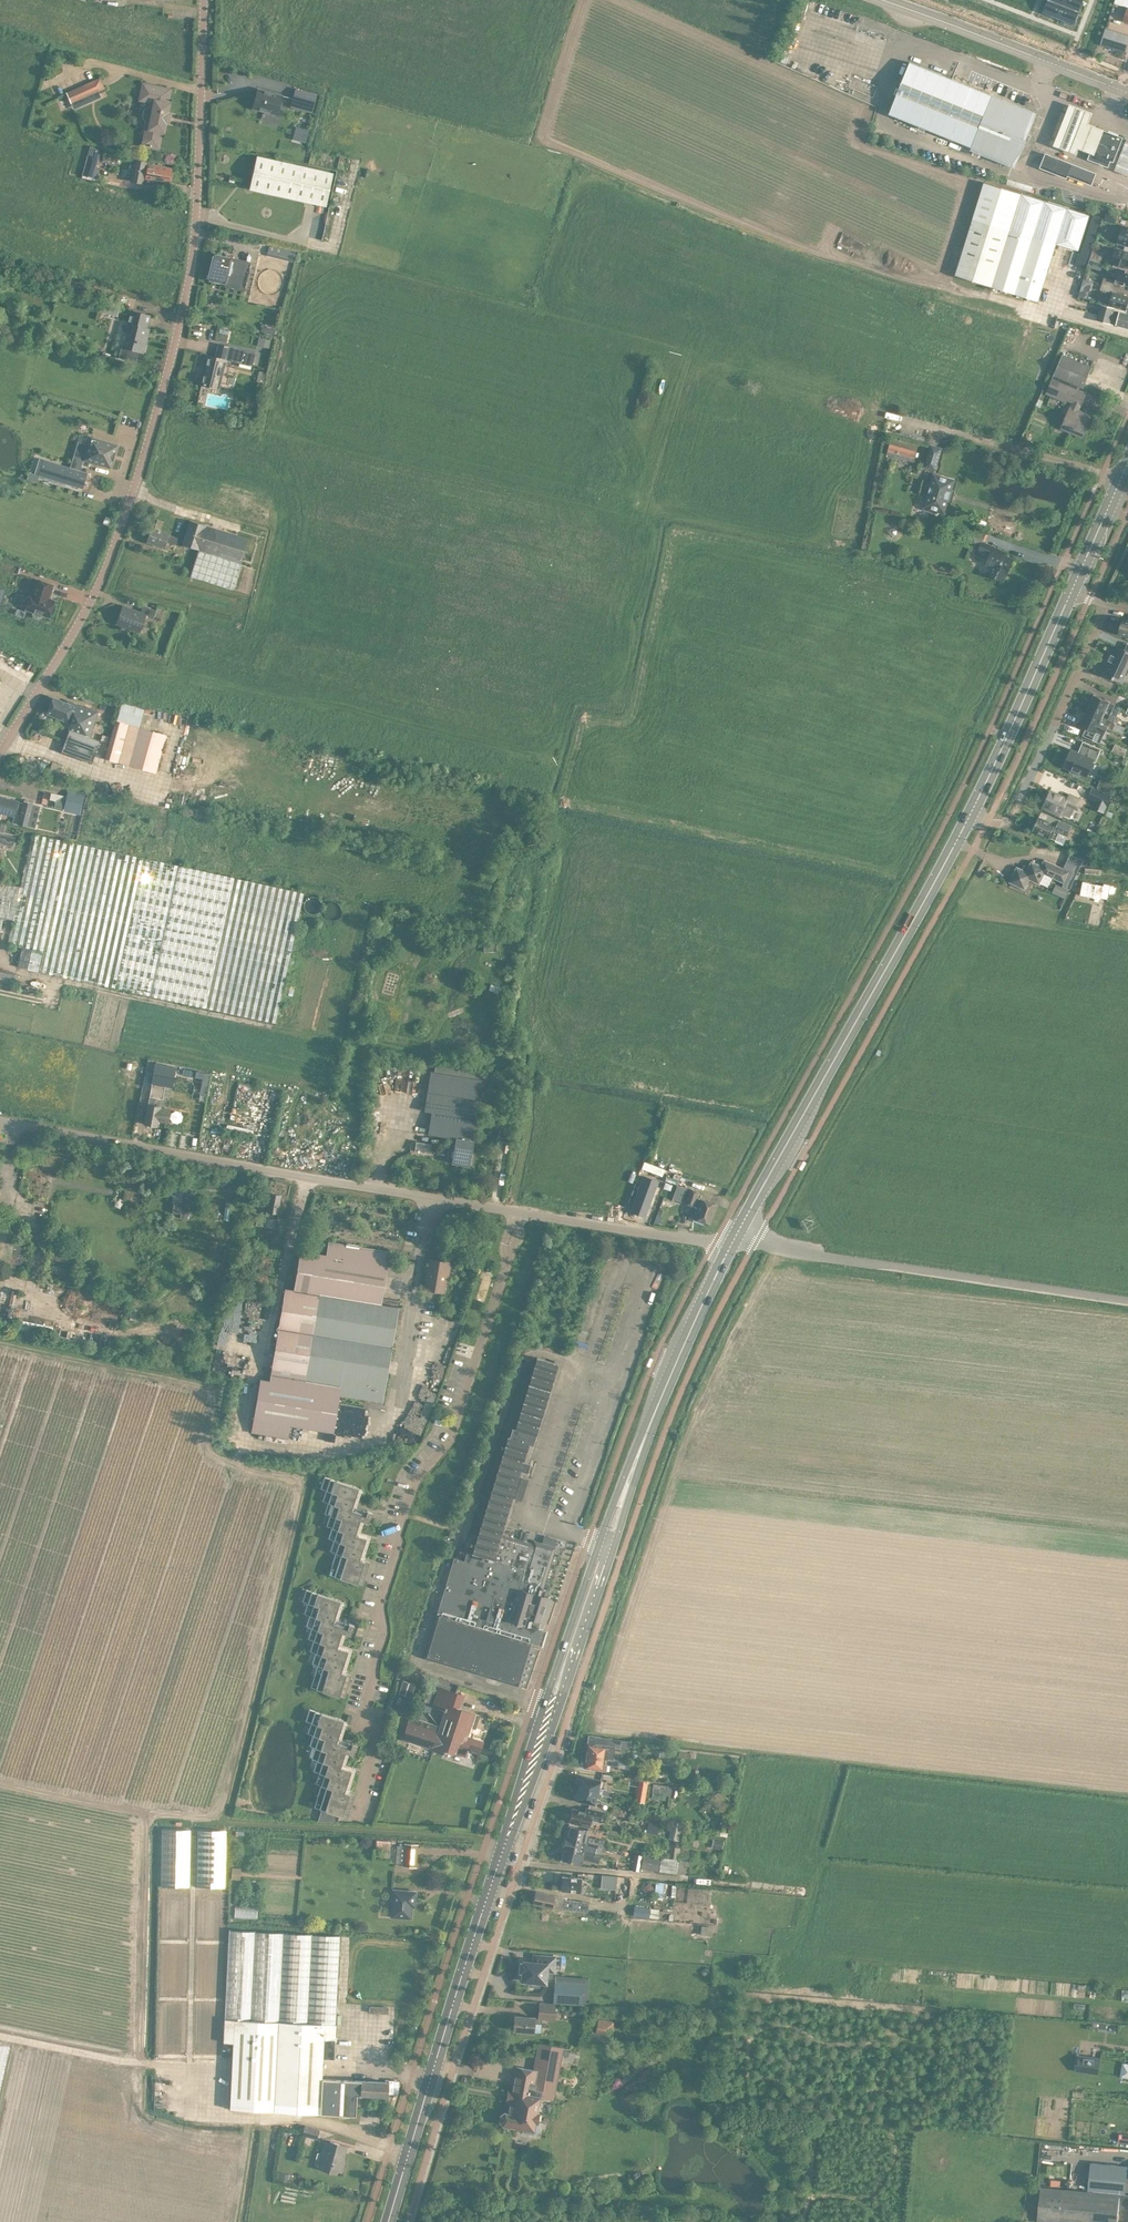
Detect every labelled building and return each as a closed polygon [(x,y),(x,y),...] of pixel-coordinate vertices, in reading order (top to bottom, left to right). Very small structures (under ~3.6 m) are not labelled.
[(1063,4),(1052,0),(1048,0),(1044,12),(1058,17),(1063,4)] [(1077,10),(1081,0),(1065,0),(1063,4),(1077,10)] [(1058,17),(1072,23),(1077,10),(1063,4),(1058,17)] [(1126,51),(1127,43),(1127,34),(1105,27),(1100,43),(1126,51)] [(910,61),(889,113),(1012,163),(1033,111),(910,61)] [(66,92),(70,101),(103,87),(99,77),(66,92)] [(143,143),(157,146),(160,130),(163,130),(165,121),(166,121),(168,112),(167,112),(169,102),(166,101),(169,88),(143,83),(140,98),(149,99),(148,104),(145,105),(143,107),(143,109),(142,112),(142,115),(142,117),(143,118),(144,120),(143,126),(146,127),(143,143)] [(252,107),(275,114),(280,94),(257,88),(252,107)] [(295,88),(292,99),(312,105),(315,94),(295,88)] [(1068,105),(1051,147),(1074,156),(1077,150),(1092,156),(1102,132),(1087,126),(1091,115),(1068,105)] [(292,137),(305,141),(307,132),(294,128),(292,137)] [(1120,140),(1121,137),(1099,128),(1090,152),(1088,158),(1107,166),(1110,159),(1112,160),(1116,162),(1124,141),(1120,140)] [(100,149),(89,146),(81,174),(95,178),(98,166),(95,166),(100,149)] [(103,152),(102,158),(108,160),(110,153),(103,152)] [(1040,166),(1066,176),(1067,174),(1091,183),(1093,178),(1095,172),(1071,163),(1045,153),(1045,155),(1043,160),(1040,166)] [(249,188),(325,205),(333,172),(256,155),(249,188)] [(168,181),(171,168),(152,164),(148,163),(148,162),(135,160),(131,181),(150,184),(151,178),(168,181)] [(955,274),(1037,300),(1056,243),(1078,250),(1090,214),(985,180),(955,274)] [(1114,223),(1116,215),(1106,212),(1103,220),(1114,223)] [(1122,225),(1117,241),(1127,244),(1127,227),(1122,225)] [(1103,252),(1092,248),(1089,258),(1099,261),(1103,252)] [(1113,263),(1125,266),(1125,264),(1127,265),(1127,251),(1116,248),(1111,260),(1114,261),(1113,263)] [(225,282),(224,284),(243,288),(249,262),(231,258),(231,257),(213,253),(207,278),(225,282)] [(1119,268),(1110,264),(1110,265),(1109,264),(1107,270),(1117,274),(1115,280),(1127,284),(1127,271),(1119,268)] [(1101,282),(1111,285),(1113,279),(1103,276),(1101,282)] [(1083,278),(1081,283),(1090,286),(1091,280),(1083,278)] [(1109,292),(1111,285),(1101,282),(1100,289),(1109,292)] [(65,301),(72,296),(67,288),(59,292),(65,301)] [(1108,303),(1125,309),(1127,300),(1127,296),(1112,291),(1110,297),(1100,295),(1099,301),(1108,303)] [(1119,311),(1113,309),(1114,307),(1100,303),(1096,320),(1109,324),(1110,322),(1115,323),(1115,324),(1127,327),(1127,313),(1119,311)] [(121,345),(119,356),(135,360),(138,350),(143,351),(149,328),(146,327),(149,314),(131,310),(126,330),(131,331),(127,346),(121,345)] [(258,336),(256,344),(269,347),(271,339),(258,336)] [(205,354),(199,383),(218,388),(225,358),(251,365),(254,351),(233,346),(217,343),(214,356),(205,354)] [(99,360),(107,362),(109,353),(101,351),(99,360)] [(1062,353),(1053,374),(1052,378),(1076,388),(1078,385),(1082,386),(1091,366),(1062,353)] [(262,381),(265,371),(259,370),(256,380),(262,381)] [(1082,436),(1092,415),(1078,409),(1080,405),(1081,406),(1086,392),(1076,388),(1052,378),(1045,392),(1066,402),(1067,400),(1071,402),(1060,427),(1082,436)] [(110,468),(117,444),(90,436),(82,459),(109,467),(110,468)] [(888,442),(885,452),(912,459),(914,449),(888,442)] [(925,467),(935,470),(941,449),(931,446),(925,467)] [(38,473),(37,474),(82,488),(82,487),(81,486),(85,472),(86,473),(87,472),(79,469),(82,459),(73,456),(69,466),(42,458),(42,459),(43,459),(39,473),(38,473)] [(924,507),(939,512),(944,513),(948,501),(949,501),(952,491),(951,490),(954,480),(933,474),(930,484),(929,484),(926,494),(927,495),(924,507)] [(105,514),(102,522),(108,524),(111,517),(105,514)] [(242,554),(248,537),(205,524),(198,549),(240,561),(240,562),(242,554)] [(1004,553),(1005,550),(981,540),(975,551),(988,556),(984,563),(992,566),(989,574),(1003,580),(1013,558),(1004,553)] [(240,561),(198,549),(189,575),(232,588),(240,561)] [(24,610),(32,612),(31,615),(32,617),(37,619),(39,617),(40,615),(47,617),(53,600),(47,598),(51,585),(36,580),(31,593),(30,593),(24,610)] [(115,623),(138,632),(144,615),(152,618),(155,610),(141,605),(139,612),(121,606),(115,623)] [(1123,617),(1119,632),(1127,635),(1127,618),(1123,617)] [(1117,645),(1113,653),(1110,652),(1108,658),(1110,659),(1104,672),(1112,675),(1112,676),(1113,677),(1113,676),(1121,679),(1124,673),(1126,674),(1127,669),(1127,650),(1117,645)] [(1094,694),(1087,709),(1107,718),(1114,703),(1094,694)] [(71,700),(70,703),(53,696),(47,710),(67,719),(66,720),(70,721),(67,730),(68,730),(60,750),(91,762),(99,740),(89,736),(98,710),(71,700)] [(1107,718),(1087,709),(1080,724),(1085,727),(1081,734),(1096,741),(1103,726),(1112,730),(1116,722),(1107,718)] [(165,734),(115,719),(104,757),(155,772),(165,734)] [(1070,747),(1062,763),(1084,773),(1091,758),(1093,760),(1099,747),(1082,739),(1077,750),(1070,747)] [(1112,750),(1123,756),(1127,749),(1115,743),(1112,750)] [(1106,780),(1103,789),(1111,792),(1114,784),(1106,780)] [(1092,786),(1087,797),(1090,798),(1106,805),(1111,795),(1092,786)] [(68,789),(63,810),(79,814),(84,792),(68,789)] [(1050,789),(1043,807),(1060,814),(1061,812),(1069,816),(1073,807),(1077,808),(1081,799),(1069,793),(1067,797),(1050,789)] [(17,800),(17,799),(0,795),(0,812),(14,815),(14,813),(19,814),(17,823),(26,825),(34,827),(39,805),(22,800),(22,802),(17,800)] [(1056,824),(1055,824),(1038,816),(1032,829),(1051,838),(1055,830),(1067,835),(1071,825),(1058,819),(1056,824)] [(12,845),(14,836),(0,833),(0,842),(12,845)] [(17,966),(274,1022),(303,892),(32,833),(22,877),(8,943),(21,946),(17,966)] [(1016,865),(1009,881),(1024,888),(1029,878),(1039,883),(1039,882),(1047,886),(1052,877),(1063,882),(1062,885),(1069,888),(1082,859),(1069,853),(1063,867),(1043,858),(1040,864),(1031,860),(1028,865),(1027,868),(1025,867),(1024,869),(1022,868),(1016,865)] [(12,918),(19,885),(0,881),(0,916),(2,916),(12,918)] [(1068,889),(1059,885),(1056,893),(1064,897),(1068,889)] [(12,986),(13,979),(15,974),(15,972),(0,969),(0,984),(12,986)] [(147,1103),(143,1123),(156,1125),(157,1120),(167,1122),(169,1108),(160,1107),(160,1106),(153,1105),(154,1097),(162,1098),(164,1085),(170,1086),(174,1067),(175,1066),(154,1061),(152,1076),(148,1095),(147,1103)] [(455,1137),(472,1140),(479,1098),(485,1099),(489,1072),(435,1062),(433,1070),(429,1070),(423,1110),(430,1111),(427,1133),(455,1137)] [(510,1129),(498,1128),(496,1140),(508,1142),(510,1129)] [(472,1140),(455,1137),(454,1144),(449,1143),(446,1161),(468,1165),(468,1163),(470,1163),(471,1158),(469,1157),(472,1140)] [(677,1184),(680,1173),(644,1162),(642,1169),(666,1176),(665,1180),(677,1184)] [(643,1176),(633,1205),(646,1210),(657,1181),(643,1176)] [(141,1182),(139,1181),(119,1178),(117,1186),(131,1189),(130,1198),(137,1200),(141,1182)] [(677,1184),(674,1190),(684,1194),(686,1187),(677,1184)] [(172,1201),(171,1211),(180,1212),(179,1217),(187,1217),(189,1188),(182,1188),(182,1189),(180,1201),(172,1201)] [(690,1188),(689,1188),(684,1202),(692,1205),(693,1203),(697,1205),(692,1216),(709,1222),(716,1204),(696,1197),(698,1191),(690,1188)] [(265,1210),(265,1214),(272,1216),(273,1212),(277,1212),(280,1194),(269,1192),(267,1201),(266,1201),(265,1210)] [(254,1224),(274,1228),(276,1219),(256,1215),(254,1224)] [(8,1268),(9,1265),(20,1268),(26,1242),(14,1239),(16,1229),(0,1225),(0,1266),(8,1268)] [(382,1401),(388,1362),(398,1306),(381,1303),(389,1250),(327,1240),(325,1253),(299,1249),(293,1288),(284,1287),(269,1379),(259,1377),(250,1432),(287,1437),(289,1424),(333,1432),(339,1394),(382,1401)] [(424,1288),(443,1291),(448,1260),(429,1257),(424,1288)] [(532,1542),(500,1532),(520,1469),(527,1471),(529,1463),(522,1461),(528,1443),(532,1444),(557,1363),(536,1356),(514,1428),(511,1427),(509,1436),(507,1435),(471,1552),(466,1551),(463,1560),(453,1556),(422,1657),(518,1686),(531,1642),(537,1643),(551,1598),(547,1597),(540,1595),(555,1546),(533,1539),(532,1542)] [(357,1486),(324,1475),(320,1487),(325,1489),(322,1499),(327,1501),(324,1512),(329,1514),(325,1524),(331,1526),(327,1537),(333,1539),(329,1549),(335,1551),(328,1573),(362,1584),(369,1561),(358,1558),(365,1536),(354,1533),(359,1518),(368,1521),(371,1511),(366,1509),(361,1508),(360,1511),(350,1508),(357,1486)] [(339,1599),(305,1588),(301,1600),(307,1601),(303,1612),(309,1614),(305,1625),(310,1626),(307,1637),(312,1639),(309,1650),(314,1651),(311,1662),(316,1664),(309,1685),(343,1696),(350,1674),(340,1670),(347,1649),(336,1645),(341,1631),(349,1634),(353,1623),(347,1621),(347,1622),(343,1621),(342,1624),(332,1620),(339,1599)] [(402,1679),(398,1692),(410,1696),(414,1683),(402,1679)] [(474,1763),(475,1763),(482,1741),(464,1735),(471,1714),(458,1709),(463,1694),(438,1686),(431,1706),(443,1710),(438,1724),(409,1714),(401,1739),(431,1748),(431,1749),(442,1753),(444,1748),(455,1752),(464,1755),(466,1747),(478,1751),(474,1763)] [(401,1698),(396,1711),(402,1713),(407,1700),(401,1698)] [(304,1719),(310,1721),(306,1732),(312,1734),(308,1744),(313,1746),(310,1757),(315,1759),(312,1769),(317,1771),(314,1782),(319,1784),(312,1805),(321,1808),(317,1820),(337,1821),(339,1814),(346,1816),(353,1794),(343,1790),(350,1769),(339,1765),(344,1751),(352,1753),(356,1743),(350,1741),(350,1742),(346,1740),(345,1743),(335,1740),(342,1718),(308,1708),(305,1718),(304,1719)] [(584,1744),(583,1747),(585,1749),(584,1754),(604,1757),(613,1758),(615,1745),(618,1746),(619,1739),(619,1738),(593,1735),(587,1734),(586,1741),(586,1742),(584,1744)] [(660,1749),(658,1763),(663,1763),(671,1765),(673,1751),(674,1747),(666,1746),(665,1750),(660,1749)] [(392,1753),(389,1760),(399,1763),(402,1756),(392,1753)] [(581,1760),(581,1764),(583,1766),(583,1767),(605,1770),(605,1768),(606,1763),(609,1764),(616,1765),(617,1759),(613,1758),(604,1757),(584,1754),(584,1758),(581,1760)] [(619,1759),(618,1766),(628,1768),(629,1761),(619,1759)] [(600,1779),(580,1774),(577,1787),(597,1792),(597,1791),(608,1794),(609,1789),(598,1787),(600,1779)] [(664,1799),(666,1785),(652,1783),(650,1797),(664,1799)] [(597,1792),(577,1787),(574,1799),(594,1804),(595,1798),(600,1799),(600,1800),(609,1802),(611,1795),(608,1795),(608,1794),(597,1791),(597,1792)] [(637,1787),(635,1801),(644,1802),(646,1788),(637,1787)] [(719,1791),(716,1791),(709,1797),(717,1807),(727,1800),(719,1791)] [(572,1808),(568,1821),(588,1826),(590,1819),(601,1822),(604,1813),(585,1808),(584,1811),(572,1808)] [(648,1821),(645,1831),(656,1834),(659,1824),(648,1821)] [(588,1829),(567,1824),(564,1836),(585,1841),(585,1840),(602,1845),(604,1840),(586,1835),(588,1829)] [(671,1824),(668,1837),(673,1838),(678,1839),(681,1826),(671,1824)] [(602,1845),(585,1841),(564,1836),(562,1847),(582,1852),(582,1851),(595,1854),(596,1849),(601,1851),(602,1845)] [(673,1838),(672,1843),(674,1845),(678,1846),(680,1839),(678,1839),(673,1838)] [(714,1838),(712,1845),(721,1847),(722,1840),(714,1838)] [(376,1839),(375,1849),(389,1850),(390,1840),(376,1839)] [(401,1865),(415,1866),(417,1843),(403,1842),(401,1865)] [(562,1847),(559,1858),(579,1863),(581,1858),(597,1862),(599,1855),(595,1854),(582,1851),(582,1852),(562,1847)] [(649,1869),(651,1855),(636,1852),(634,1869),(641,1870),(641,1868),(649,1869)] [(651,1855),(649,1869),(658,1870),(660,1856),(651,1855)] [(677,1859),(660,1856),(658,1870),(676,1873),(677,1859)] [(239,1867),(231,1867),(230,1877),(239,1878),(239,1867)] [(601,1879),(600,1887),(607,1888),(615,1888),(617,1875),(615,1875),(601,1874),(601,1879)] [(579,1894),(585,1894),(586,1885),(580,1884),(581,1877),(562,1875),(561,1890),(580,1891),(579,1894)] [(649,1881),(644,1884),(648,1890),(653,1887),(649,1881)] [(391,1916),(410,1917),(411,1902),(414,1902),(415,1891),(393,1889),(391,1916)] [(551,1907),(563,1909),(563,1908),(576,1910),(587,1911),(588,1901),(565,1898),(565,1897),(535,1890),(532,1903),(551,1907)] [(656,1918),(657,1908),(635,1905),(634,1915),(656,1918)] [(710,1925),(701,1924),(699,1933),(709,1934),(710,1925)] [(223,2041),(233,2042),(230,2108),(354,2114),(355,2104),(359,2104),(359,2099),(363,2100),(363,2094),(387,2095),(388,2081),(361,2079),(361,2080),(343,2079),(321,2078),(322,2057),(334,2057),(340,1934),(318,1933),(228,1929),(223,2041)] [(549,1968),(550,1956),(537,1954),(537,1961),(523,1960),(522,1962),(520,1962),(519,1970),(522,1970),(521,1979),(529,1980),(528,1984),(538,1985),(538,1981),(545,1981),(546,1968),(549,1968)] [(554,1981),(553,2001),(580,2003),(581,1983),(554,1981)] [(554,2003),(539,2002),(537,2017),(553,2018),(554,2003)] [(514,2014),(513,2030),(533,2031),(540,2032),(541,2023),(534,2023),(535,2016),(514,2014)] [(594,2031),(607,2033),(609,2021),(596,2018),(594,2031)] [(534,2121),(536,2122),(538,2112),(536,2111),(539,2096),(553,2098),(562,2047),(538,2042),(533,2069),(515,2066),(510,2089),(507,2089),(505,2101),(508,2101),(506,2112),(504,2111),(500,2114),(499,2119),(502,2124),(533,2130),(534,2121)] [(1100,2058),(1078,2055),(1076,2070),(1098,2073),(1100,2058)] [(317,2138),(319,2129),(304,2125),(302,2133),(317,2138)] [(1118,2141),(1126,2142),(1127,2133),(1119,2132),(1118,2141)] [(342,2160),(346,2144),(329,2139),(328,2142),(323,2140),(319,2153),(322,2153),(318,2167),(335,2172),(336,2170),(341,2171),(344,2161),(342,2160)] [(1119,2194),(1119,2192),(1125,2193),(1125,2190),(1127,2191),(1127,2177),(1127,2165),(1099,2162),(1099,2163),(1091,2162),(1088,2188),(1097,2189),(1097,2191),(1097,2192),(1119,2194)] [(279,2171),(278,2178),(285,2179),(287,2172),(279,2171)] [(1051,2178),(1050,2185),(1061,2186),(1067,2186),(1068,2179),(1062,2178),(1061,2180),(1051,2178)] [(1119,2194),(1097,2192),(1097,2191),(1040,2185),(1037,2221),(1039,2221),(1093,2221),(1093,2219),(1098,2220),(1117,2221),(1118,2203),(1119,2194)] [(1125,2190),(1125,2193),(1119,2192),(1119,2194),(1118,2203),(1127,2204),(1127,2191),(1125,2190)]
